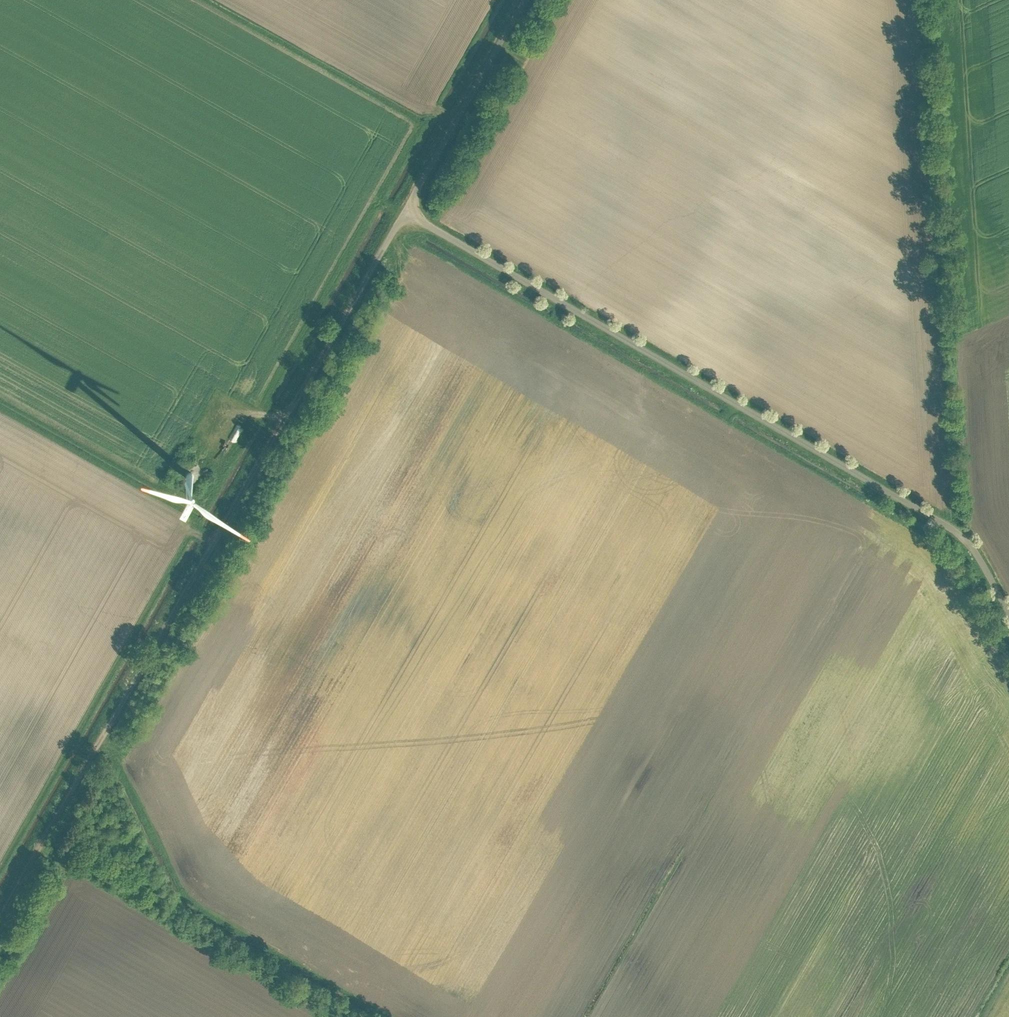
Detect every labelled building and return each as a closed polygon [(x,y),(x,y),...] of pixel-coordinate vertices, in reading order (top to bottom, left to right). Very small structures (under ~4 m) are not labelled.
[(176,461),(170,465),(180,478),(185,474),(176,461)]
